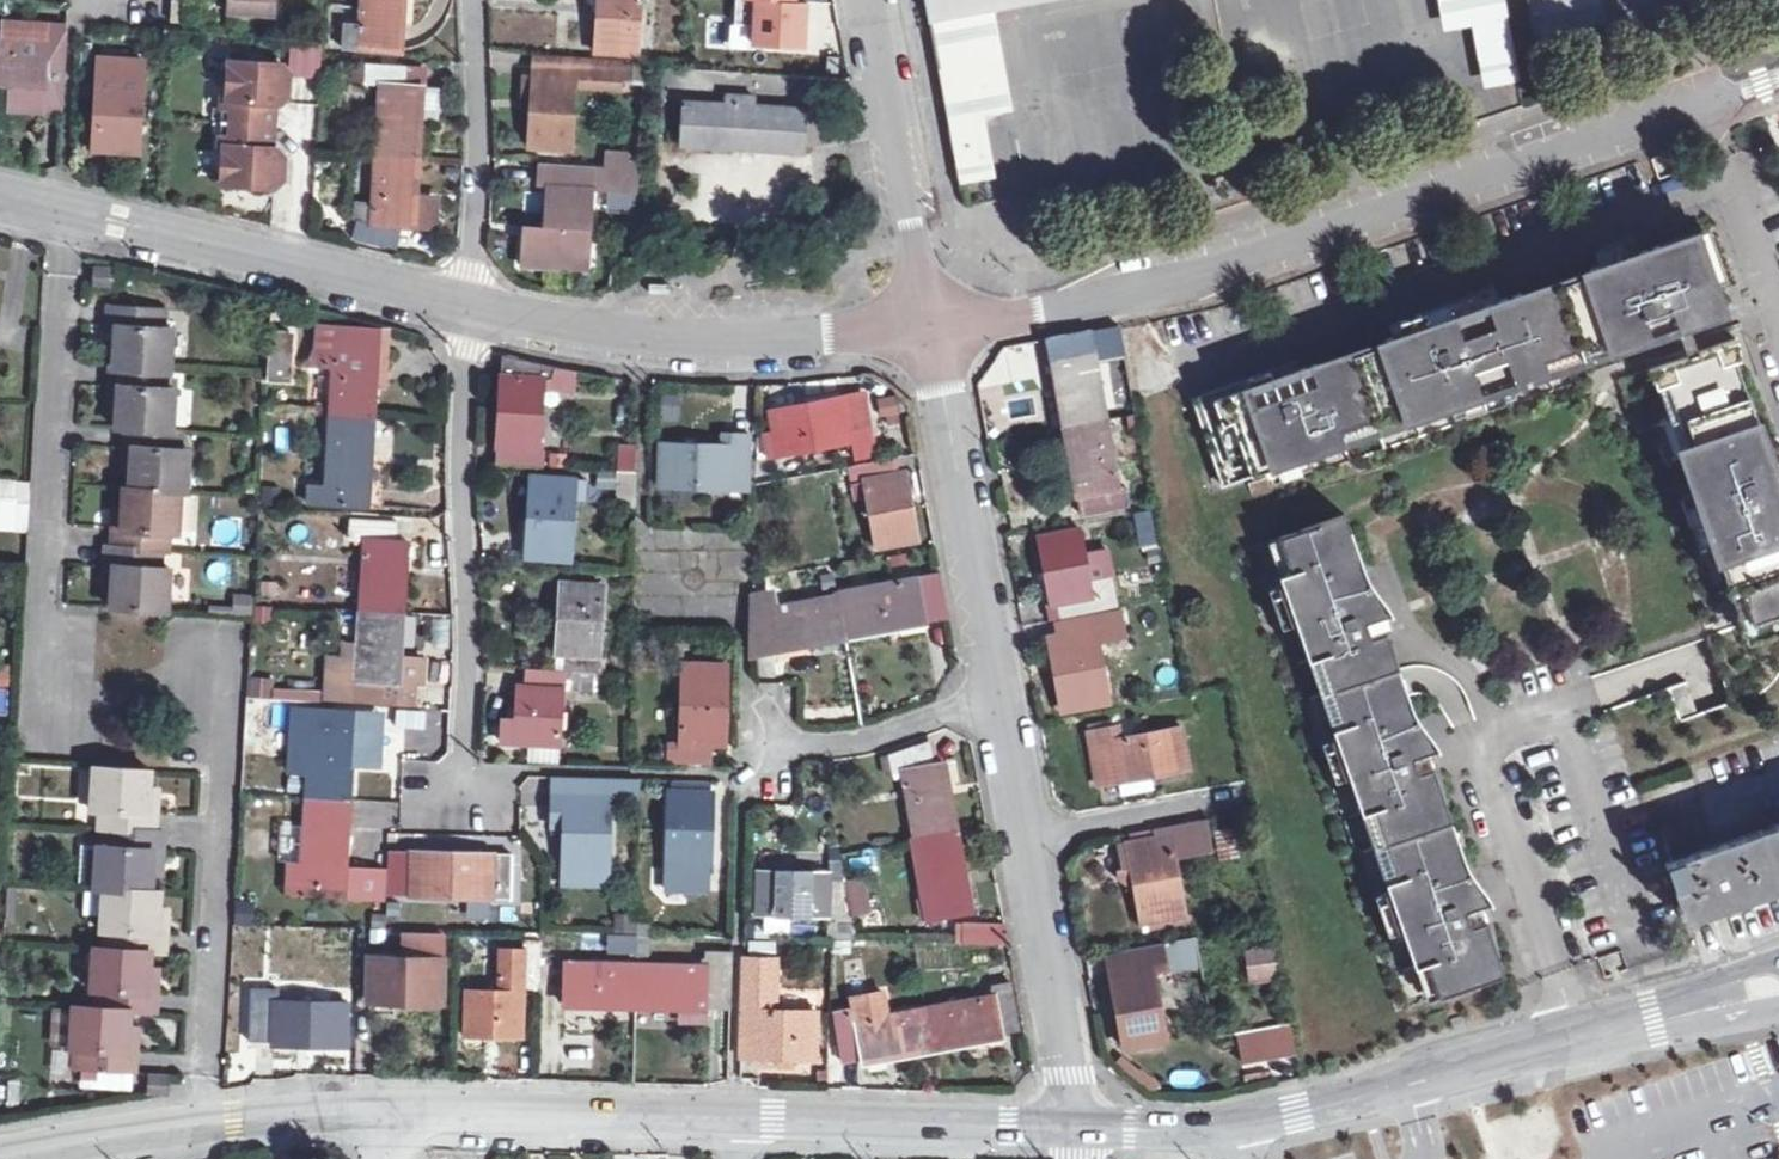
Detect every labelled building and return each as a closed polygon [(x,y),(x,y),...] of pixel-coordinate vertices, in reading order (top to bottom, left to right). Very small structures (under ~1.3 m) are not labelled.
[(176,19),(189,20),(190,0),(177,0),(176,19)] [(232,11),(274,13),(275,0),(232,0),(232,11)] [(362,23),(347,22),(345,44),(402,48),(405,4),(405,0),(363,0),(362,23)] [(603,12),(601,47),(642,52),(645,0),(604,0),(603,12)] [(797,0),(791,0),(738,0),(737,23),(751,24),(756,29),(755,42),(805,46),(808,1),(797,0)] [(932,17),(995,4),(1020,0),(929,0),(932,17)] [(1444,30),(1472,25),(1485,85),(1520,79),(1505,0),(1438,0),(1444,30)] [(1536,36),(1608,21),(1604,0),(1529,0),(1536,36)] [(995,4),(932,17),(957,156),(962,183),(996,177),(986,114),(1014,109),(995,4)] [(0,40),(0,88),(9,89),(9,106),(25,106),(59,108),(62,75),(64,33),(45,32),(45,24),(2,22),(1,40),(0,40)] [(112,146),(139,149),(145,60),(101,58),(95,145),(112,146)] [(578,77),(608,80),(610,63),(551,58),(551,75),(535,73),(533,107),(533,124),(531,144),(573,146),(578,77)] [(225,97),(224,120),(276,124),(277,101),(283,102),(290,95),(291,70),(285,63),(232,60),(230,97),(225,97)] [(383,84),(379,154),(421,156),(422,126),(423,113),(425,86),(426,65),(367,61),(366,83),(383,84)] [(535,73),(525,72),(521,106),(533,107),(535,73)] [(439,87),(425,86),(423,113),(438,114),(439,87)] [(757,94),(727,91),(726,105),(684,102),(681,143),(806,151),(808,109),(756,106),(757,94)] [(276,124),(224,120),(223,144),(227,144),(225,181),(248,183),(278,184),(285,178),(286,154),(280,146),(274,146),(276,124)] [(419,192),(421,156),(379,154),(376,209),(357,207),(355,221),(359,221),(355,236),(378,243),(397,248),(403,225),(438,227),(439,202),(418,200),(419,192)] [(548,241),(523,240),(522,266),(551,268),(588,269),(594,188),(639,191),(641,165),(605,163),(604,168),(542,164),(540,186),(547,186),(545,225),(545,231),(549,232),(548,241)] [(418,200),(439,202),(440,193),(419,192),(418,200)] [(524,224),(523,240),(548,241),(549,232),(545,231),(545,225),(524,224)] [(1271,378),(1269,370),(1252,376),(1252,378),(1240,382),(1239,380),(1198,395),(1229,482),(1282,464),(1294,497),(1602,390),(1595,370),(1646,352),(1642,335),(1727,306),(1703,237),(1669,248),(1666,241),(1598,265),(1598,268),(1528,292),(1527,289),(1426,324),(1424,317),(1405,317),(1409,330),(1392,336),(1393,339),(1323,363),(1322,360),(1279,375),(1271,378)] [(96,284),(112,285),(113,268),(97,267),(96,284)] [(668,280),(648,280),(647,291),(668,292),(668,280)] [(119,348),(118,365),(171,368),(174,368),(176,326),(168,325),(169,307),(113,304),(112,322),(120,322),(119,348)] [(1071,422),(1114,414),(1104,356),(1131,351),(1125,321),(1055,333),(1071,422)] [(120,322),(112,322),(111,334),(110,348),(119,348),(120,322)] [(336,366),(333,413),(376,416),(380,349),(360,348),(361,325),(313,322),(318,344),(314,364),(336,366)] [(381,327),(361,325),(360,348),(380,349),(381,327)] [(293,381),(297,333),(272,332),(269,380),(293,381)] [(1774,441),(1769,424),(1766,425),(1742,356),(1747,355),(1744,335),(1625,375),(1739,701),(1759,694),(1767,691),(1776,684),(1778,682),(1778,439),(1774,441)] [(559,363),(506,353),(500,461),(544,463),(547,397),(549,375),(558,376),(559,363)] [(114,365),(114,387),(121,387),(120,410),(118,428),(130,429),(176,430),(178,390),(170,389),(171,368),(118,365),(114,365)] [(1271,378),(1279,375),(1277,367),(1269,370),(1271,378)] [(121,387),(114,387),(113,396),(112,409),(120,410),(121,387)] [(684,393),(668,392),(667,411),(683,411),(684,393)] [(822,398),(776,408),(784,451),(875,433),(868,395),(849,398),(848,393),(822,398)] [(896,394),(877,398),(884,429),(903,424),(896,394)] [(376,416),(333,413),(329,485),(312,484),(310,502),(341,503),(370,505),(373,456),(376,416)] [(1114,414),(1071,422),(1084,491),(1085,491),(1088,509),(1134,501),(1131,481),(1125,480),(1114,414)] [(1622,439),(1630,436),(1623,414),(1614,417),(1622,439)] [(186,431),(176,430),(130,429),(129,447),(138,447),(137,472),(136,489),(184,492),(191,492),(194,451),(185,450),(186,431)] [(732,442),(732,432),(722,431),(722,442),(732,442)] [(750,485),(751,468),(752,433),(732,432),(732,442),(722,442),(690,441),(666,440),(664,478),(697,479),(697,483),(750,485)] [(138,447),(129,447),(128,456),(128,472),(137,472),(138,447)] [(915,493),(910,494),(906,473),(901,474),(897,454),(853,462),(857,481),(868,480),(880,545),(923,538),(915,493)] [(621,504),(641,505),(641,467),(622,466),(621,504)] [(531,555),(573,557),(578,477),(537,474),(534,511),(531,555)] [(30,526),(32,481),(0,480),(0,524),(30,526)] [(182,534),(184,492),(136,489),(128,490),(128,506),(127,531),(117,531),(116,549),(165,552),(174,552),(174,534),(182,534)] [(127,531),(128,506),(119,505),(118,516),(117,531),(127,531)] [(1243,549),(1403,1010),(1512,972),(1477,870),(1408,678),(1352,510),(1243,549)] [(1151,512),(1135,514),(1140,548),(1124,551),(1127,567),(1159,562),(1151,512)] [(364,540),(361,608),(405,611),(407,572),(409,539),(394,538),(395,519),(349,517),(347,539),(364,540)] [(1065,614),(1096,608),(1093,592),(1103,590),(1092,525),(1050,531),(1065,614)] [(109,548),(108,568),(117,568),(115,609),(171,613),(172,572),(165,571),(165,552),(116,549),(109,548)] [(115,593),(117,568),(108,568),(108,578),(107,593),(115,593)] [(841,590),(842,593),(850,634),(953,615),(944,571),(841,590)] [(571,650),(570,668),(596,670),(610,670),(609,652),(601,651),(605,581),(564,579),(562,627),(562,649),(571,650)] [(756,652),(850,634),(842,593),(779,604),(778,595),(769,590),(757,592),(756,652)] [(256,599),(241,599),(240,617),(255,618),(256,599)] [(405,611),(361,608),(358,658),(328,656),(328,675),(328,694),(384,698),(386,678),(416,680),(424,681),(426,656),(399,654),(400,647),(403,647),(403,642),(405,611)] [(1096,608),(1065,614),(1068,631),(1053,633),(1065,706),(1112,697),(1096,608)] [(710,744),(728,745),(731,663),(687,662),(685,743),(666,743),(666,759),(710,760),(710,744)] [(595,688),(596,670),(570,668),(532,666),(532,684),(522,683),(521,700),(520,717),(507,716),(507,739),(534,741),(561,743),(564,686),(595,688)] [(274,678),(254,677),(254,692),(273,693),(274,678)] [(415,699),(416,680),(386,678),(384,698),(415,699)] [(1679,687),(1688,714),(1704,708),(1695,681),(1679,687)] [(312,796),(353,799),(355,773),(355,763),(381,764),(382,730),(357,729),(358,710),(298,707),(295,772),(313,773),(312,796)] [(383,712),(358,710),(357,729),(382,730),(383,712)] [(396,729),(424,730),(425,712),(397,711),(396,729)] [(1123,772),(1125,778),(1150,774),(1196,766),(1188,724),(1117,736),(1115,724),(1097,728),(1105,775),(1123,772)] [(917,838),(919,838),(962,831),(956,799),(951,801),(945,763),(935,765),(931,740),(884,754),(888,774),(906,771),(917,838)] [(561,743),(534,741),(533,756),(560,757),(561,743)] [(162,828),(162,811),(155,811),(156,783),(157,767),(100,764),(98,809),(105,810),(105,825),(115,825),(162,828)] [(389,801),(390,772),(357,771),(356,800),(389,801)] [(1150,774),(1125,778),(1127,793),(1153,789),(1150,774)] [(581,793),(581,778),(560,777),(560,795),(571,795),(571,792),(581,793)] [(522,805),(542,806),(543,778),(523,778),(522,805)] [(613,793),(622,794),(623,779),(581,778),(581,793),(571,792),(571,795),(560,795),(560,812),(559,825),(570,825),(569,867),(612,868),(613,793)] [(644,779),(623,779),(622,794),(643,794),(644,779)] [(164,783),(156,783),(155,811),(162,811),(164,783)] [(672,887),(711,889),(714,792),(675,790),(672,887)] [(368,869),(349,868),(351,835),(353,799),(312,796),(308,863),(296,862),(295,891),(348,894),(367,896),(368,869)] [(1179,851),(1216,845),(1211,816),(1158,825),(1160,832),(1130,837),(1144,917),(1190,909),(1179,851)] [(1672,860),(1687,904),(1684,905),(1686,911),(1690,910),(1693,920),(1778,890),(1778,824),(1672,860)] [(170,827),(162,828),(115,825),(114,844),(104,843),(102,879),(102,885),(111,886),(158,888),(160,845),(169,846),(170,827)] [(962,831),(919,838),(932,919),(973,912),(966,874),(970,873),(962,831)] [(1233,831),(1215,834),(1220,859),(1237,856),(1233,831)] [(87,878),(102,879),(104,843),(89,842),(87,878)] [(168,871),(169,846),(160,845),(159,871),(168,871)] [(412,893),(513,897),(514,855),(463,852),(414,850),(412,893)] [(856,914),(849,874),(834,873),(835,868),(763,866),(760,910),(856,914)] [(611,884),(612,868),(569,867),(568,882),(611,884)] [(388,870),(368,869),(367,896),(387,897),(388,870)] [(166,888),(158,888),(111,886),(109,928),(118,928),(118,946),(157,949),(172,949),(173,931),(163,931),(165,903),(166,888)] [(163,931),(173,931),(175,904),(165,903),(163,931)] [(853,945),(851,917),(829,919),(831,946),(853,945)] [(655,919),(642,919),(642,934),(655,935),(655,919)] [(1006,920),(967,920),(966,941),(1005,941),(1006,920)] [(375,1000),(447,1002),(448,934),(404,933),(404,945),(412,945),(411,957),(376,956),(375,1000)] [(366,935),(365,953),(399,953),(399,936),(366,935)] [(1157,967),(1172,964),(1167,938),(1123,946),(1128,970),(1116,972),(1130,1042),(1170,1035),(1157,967)] [(467,988),(466,1036),(502,1037),(502,1032),(527,1033),(528,986),(544,987),(545,940),(526,939),(526,948),(504,947),(503,989),(467,988)] [(156,964),(157,949),(118,946),(101,946),(99,984),(106,984),(105,1005),(137,1007),(162,1008),(163,988),(154,988),(156,964)] [(1245,949),(1248,984),(1279,981),(1276,946),(1245,949)] [(641,964),(641,1003),(735,1005),(736,952),(709,951),(708,966),(641,964)] [(748,956),(744,1040),(763,1040),(762,1051),(782,1052),(782,1062),(796,1062),(796,1053),(819,1053),(820,1007),(775,1006),(775,995),(778,995),(779,956),(748,956)] [(570,1002),(641,1003),(641,964),(571,961),(570,1002)] [(154,988),(163,988),(164,965),(156,964),(154,988)] [(927,1006),(935,1051),(971,1044),(970,1039),(1002,1034),(1001,1029),(1025,1025),(1018,981),(991,985),(993,994),(927,1006)] [(351,1002),(282,1000),(281,987),(255,986),(254,1035),(276,1036),(276,1043),(351,1045),(351,1002)] [(857,1008),(839,1011),(848,1055),(868,1052),(871,1058),(898,1053),(899,1058),(935,1051),(927,1006),(889,1013),(885,990),(855,996),(857,1008)] [(136,1023),(137,1007),(105,1005),(80,1003),(80,1009),(61,1008),(59,1040),(78,1041),(78,1046),(87,1046),(86,1064),(141,1067),(143,1049),(134,1048),(136,1023)] [(1298,1018),(1243,1027),(1247,1054),(1303,1045),(1298,1018)] [(134,1048),(143,1049),(144,1023),(136,1023),(134,1048)] [(744,1052),(762,1051),(763,1040),(744,1040),(744,1052)] [(782,1052),(762,1051),(762,1061),(782,1062),(782,1052)] [(170,1089),(171,1073),(154,1073),(154,1089),(170,1089)]
